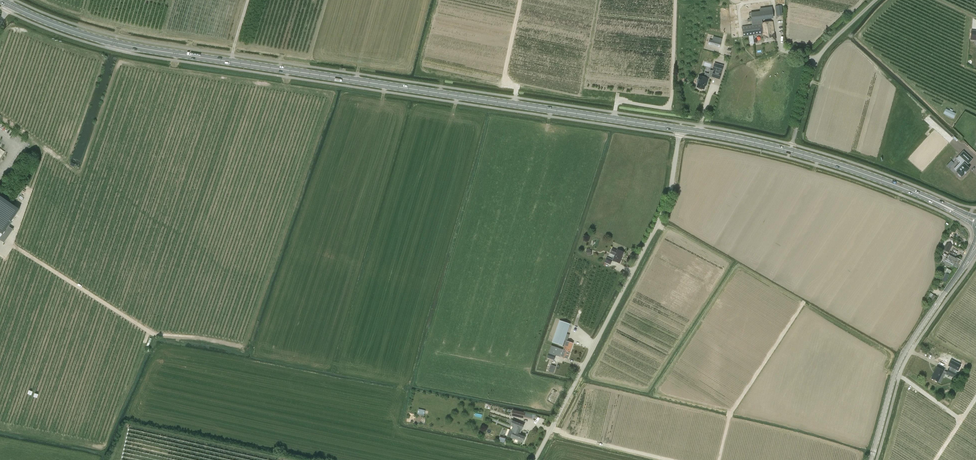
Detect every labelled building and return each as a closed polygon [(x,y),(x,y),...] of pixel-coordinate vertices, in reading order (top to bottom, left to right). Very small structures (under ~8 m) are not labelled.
[(776,16),(783,16),(782,6),(775,6),(776,16)] [(770,8),(759,9),(760,12),(750,13),(752,22),(752,26),(742,28),(743,37),(763,34),(764,42),(775,41),(772,22),(763,23),(762,20),(774,19),(772,7),(770,8)] [(698,84),(696,88),(698,88),(699,89),(702,90),(703,90),(705,90),(706,86),(707,86),(709,78),(708,78),(709,77),(712,78),(713,77),(719,79),(721,74),(723,66),(715,63),(712,70),(711,74),(709,74),(705,73),(704,77),(699,76),(696,83),(698,84)] [(952,112),(953,110),(950,109),(949,111),(946,109),(943,114),(953,118),(955,114),(952,112)] [(12,163),(12,148),(0,148),(0,164),(12,163)] [(958,164),(954,169),(957,171),(956,171),(961,176),(969,168),(966,165),(972,160),(963,152),(960,155),(960,154),(956,158),(960,162),(958,164)] [(2,235),(19,210),(0,197),(0,233),(2,235)] [(949,253),(953,245),(955,240),(947,236),(941,248),(949,253)] [(617,250),(612,248),(610,253),(615,255),(613,260),(614,261),(614,262),(616,263),(617,262),(620,263),(621,259),(624,252),(617,249),(617,250)] [(948,258),(947,259),(959,265),(961,261),(957,258),(957,259),(949,255),(947,258),(948,258)] [(610,265),(613,259),(607,257),(604,262),(605,263),(603,265),(605,266),(606,263),(610,265)] [(945,264),(945,265),(947,266),(948,265),(951,266),(952,266),(957,268),(959,265),(947,259),(946,258),(944,262),(945,263),(945,264)] [(950,275),(945,273),(941,281),(945,283),(950,275)] [(929,301),(930,300),(933,302),(937,297),(930,293),(926,299),(929,301)] [(579,312),(574,325),(578,327),(583,314),(579,312)] [(570,326),(570,324),(559,321),(552,342),(562,346),(564,341),(567,333),(570,326)] [(563,350),(570,352),(573,343),(564,341),(562,346),(564,347),(563,349),(563,350)] [(568,356),(570,352),(563,350),(563,349),(558,348),(556,354),(561,356),(561,357),(567,359),(568,356)] [(937,367),(931,378),(938,382),(942,373),(946,374),(954,378),(957,373),(948,369),(947,372),(937,367)] [(511,416),(524,419),(525,413),(513,410),(511,416)] [(507,436),(511,438),(522,442),(525,436),(519,433),(520,429),(522,430),(524,424),(513,420),(511,426),(513,427),(512,430),(510,430),(507,436)]
